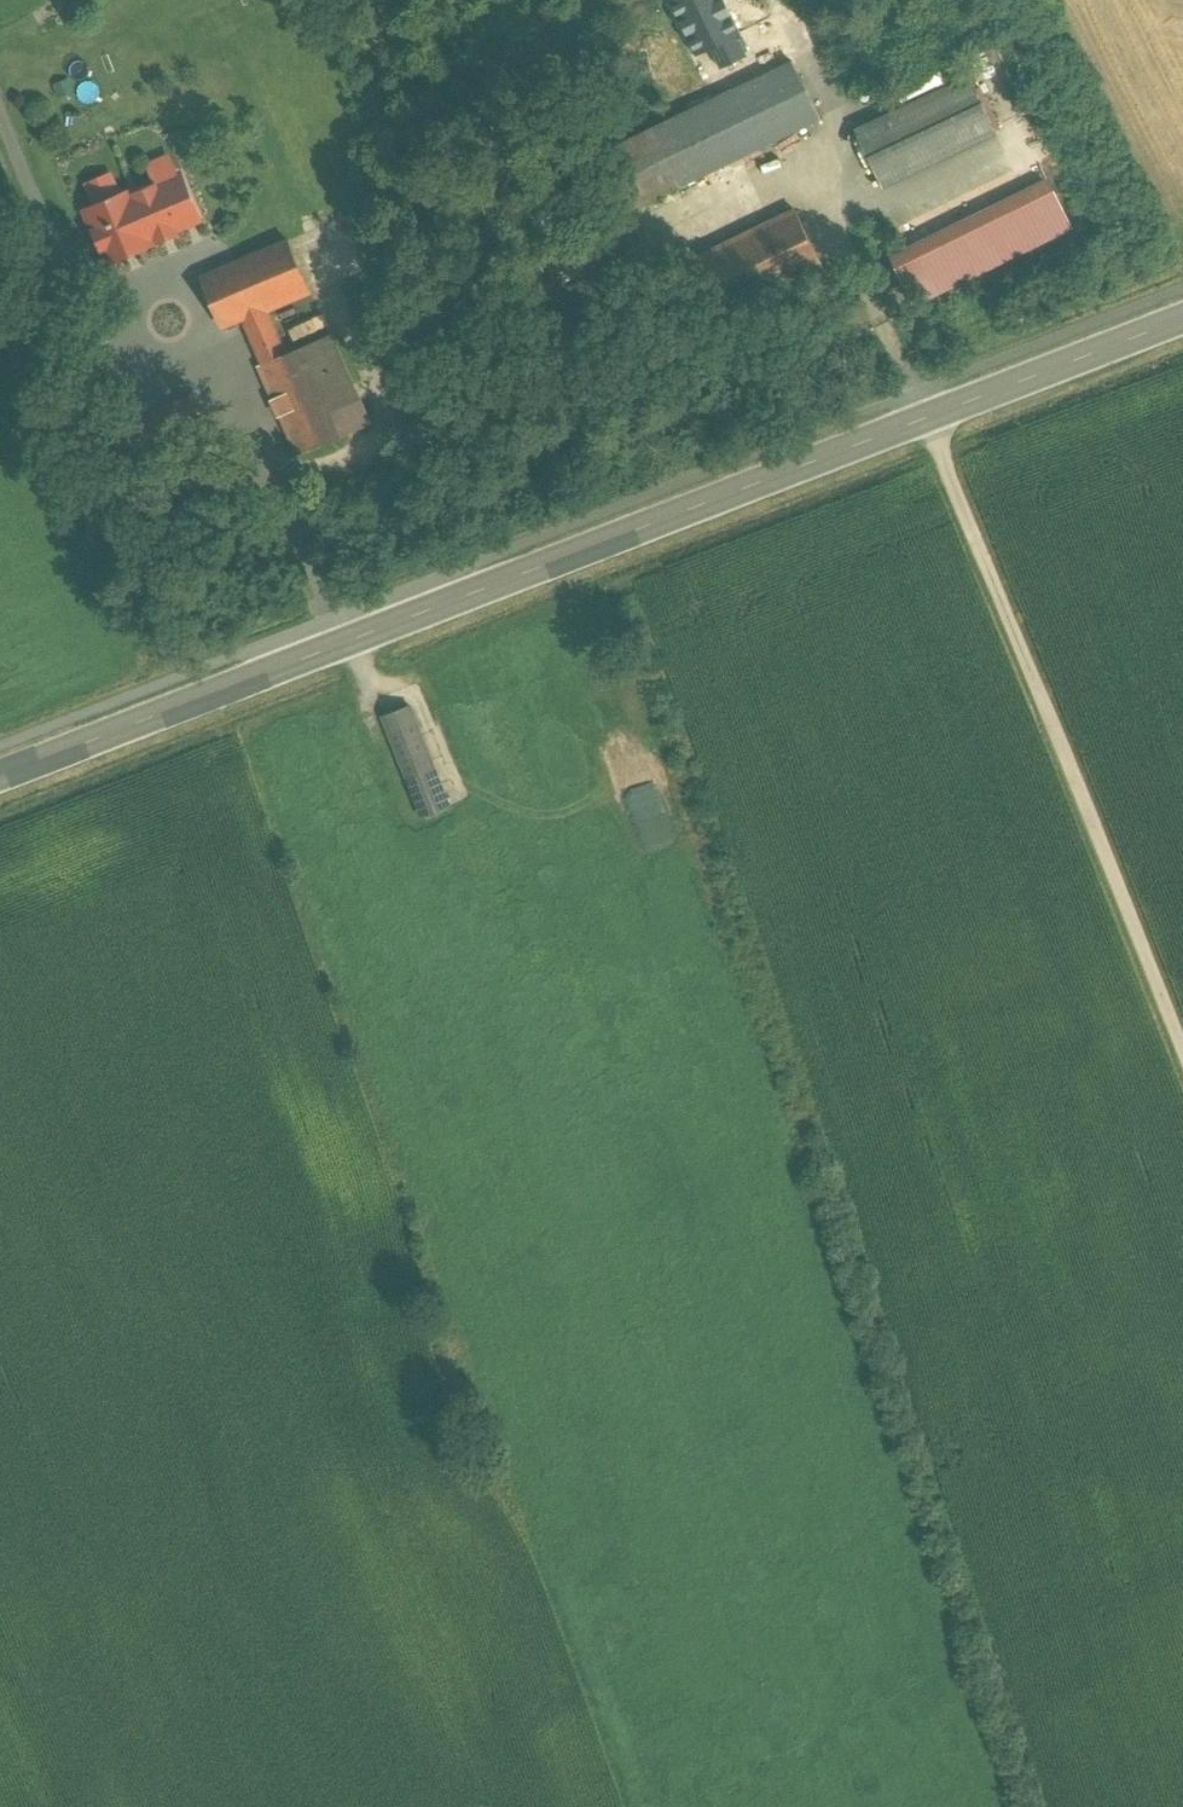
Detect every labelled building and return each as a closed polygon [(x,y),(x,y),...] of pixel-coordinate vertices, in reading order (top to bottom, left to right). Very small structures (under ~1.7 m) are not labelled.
[(734,91),(758,80),(748,59),(738,36),(741,34),(724,0),(671,0),(670,1),(698,56),(712,49),(734,91)] [(748,59),(758,80),(794,62),(783,42),(748,59)] [(821,117),(794,62),(758,80),(734,91),(606,153),(631,208),(821,117)] [(994,132),(969,79),(859,131),(884,184),(994,132)] [(174,229),(200,218),(180,175),(132,196),(130,192),(87,211),(109,262),(152,243),(150,240),(158,236),(160,241),(176,234),(174,229)] [(822,264),(796,210),(696,259),(722,313),(822,264)] [(289,240),(204,277),(225,325),(242,318),(262,364),(259,366),(297,456),(371,424),(332,334),(286,354),(268,313),(312,294),(289,240)] [(238,459),(202,477),(211,495),(247,477),(238,459)] [(405,713),(387,720),(400,754),(424,816),(449,806),(417,724),(410,726),(405,713)]
